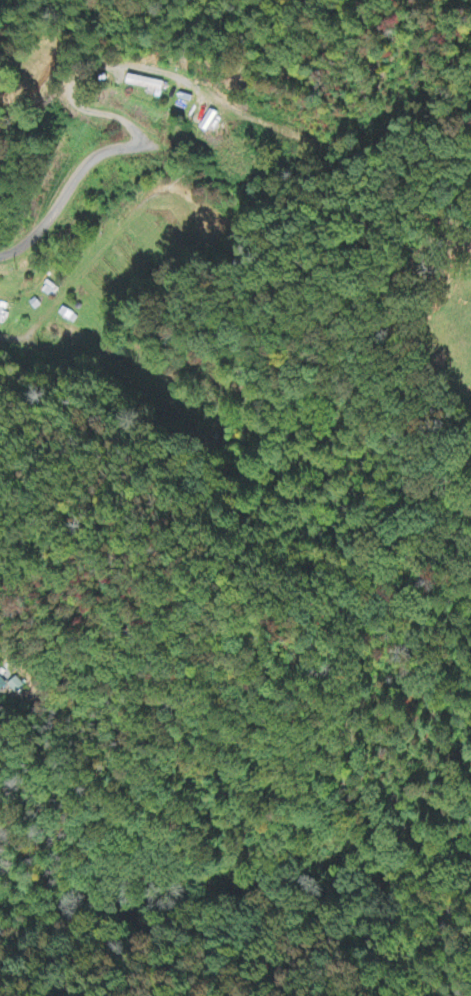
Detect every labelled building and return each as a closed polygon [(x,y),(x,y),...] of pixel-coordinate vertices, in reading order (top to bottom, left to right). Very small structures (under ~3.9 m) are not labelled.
[(6,327),(10,316),(5,314),(8,306),(0,304),(0,325),(6,327)] [(78,317),(63,309),(59,317),(75,324),(78,317)] [(9,687),(0,677),(0,695),(9,687)] [(17,695),(25,688),(17,678),(9,686),(17,695)]
